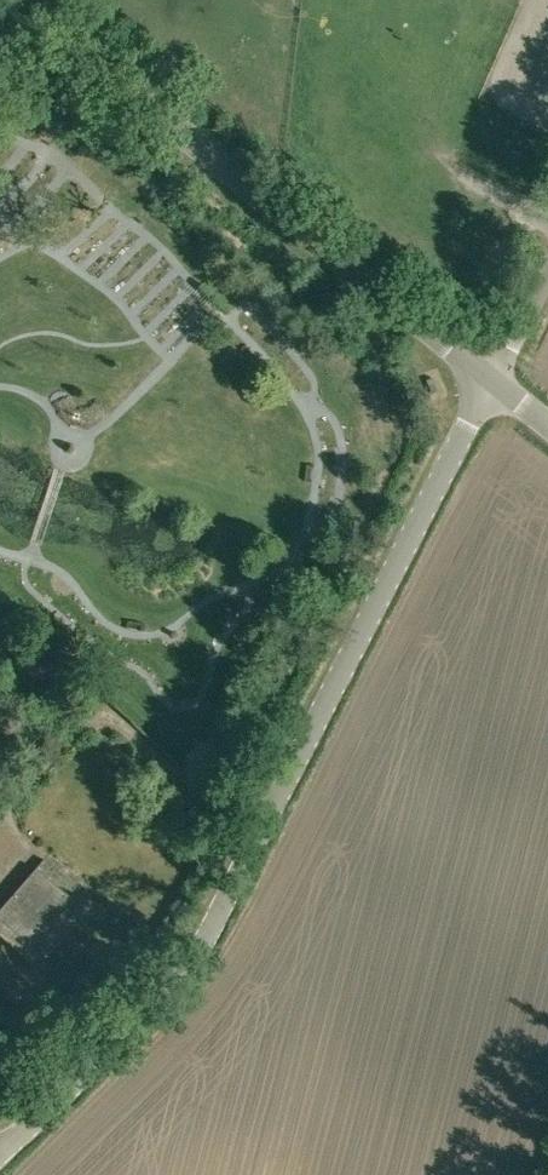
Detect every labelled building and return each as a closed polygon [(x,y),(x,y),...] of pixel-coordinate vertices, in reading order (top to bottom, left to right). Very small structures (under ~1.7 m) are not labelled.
[(22,957),(51,923),(72,900),(36,868),(22,884),(0,909),(0,938),(22,957)]
